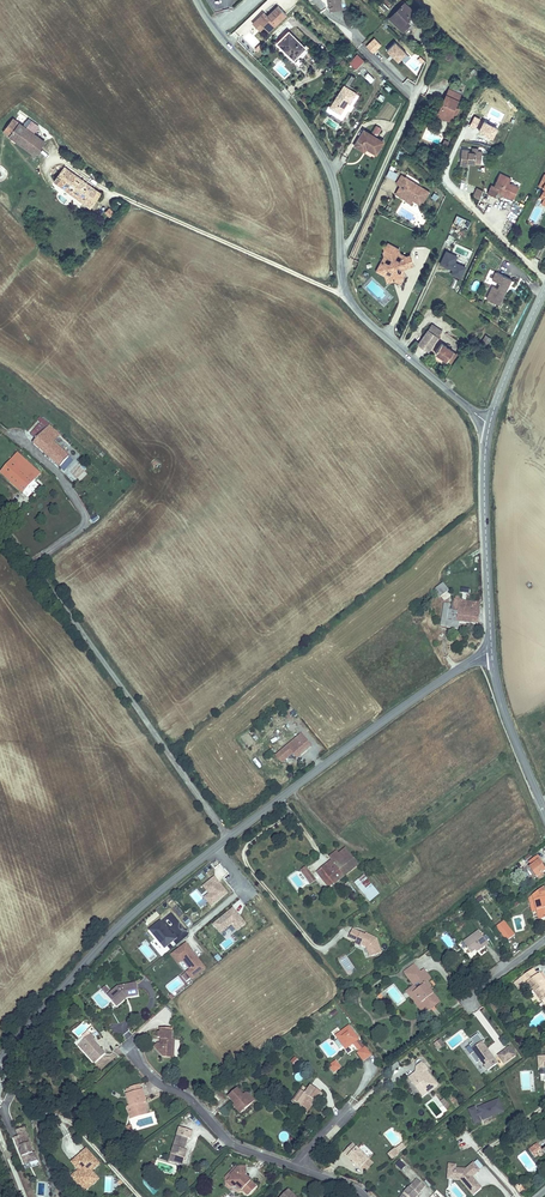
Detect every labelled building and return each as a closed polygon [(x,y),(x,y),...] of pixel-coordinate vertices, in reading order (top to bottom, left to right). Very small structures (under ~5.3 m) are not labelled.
[(327,11),(341,8),(340,0),(325,0),(327,11)] [(402,30),(410,23),(406,20),(415,10),(404,0),(403,0),(388,17),(402,30)] [(378,5),(385,12),(389,7),(382,1),(378,5)] [(252,21),(259,28),(263,31),(277,16),(270,10),(263,16),(259,13),(252,21)] [(256,31),(259,28),(252,21),(249,24),(256,31)] [(305,44),(289,30),(277,43),(294,57),(305,44)] [(398,61),(408,52),(395,40),(386,49),(398,61)] [(356,69),(364,59),(357,53),(349,62),(356,69)] [(370,83),(374,78),(364,68),(359,72),(370,83)] [(340,82),(327,104),(337,110),(344,100),(343,99),(344,98),(347,99),(353,89),(340,82)] [(448,84),(436,110),(448,116),(449,113),(453,103),(459,90),(448,84)] [(326,103),(323,108),(328,111),(329,110),(339,116),(345,106),(347,107),(350,102),(349,101),(355,91),(353,89),(347,99),(344,98),(343,99),(344,100),(337,110),(327,104),(326,103)] [(371,108),(377,111),(382,104),(376,101),(371,108)] [(457,105),(453,103),(449,113),(453,115),(457,105)] [(448,116),(436,110),(434,115),(446,120),(448,116)] [(8,134),(33,152),(43,139),(13,115),(8,122),(13,126),(8,134)] [(324,124),(336,130),(339,124),(327,118),(324,124)] [(373,130),(378,134),(382,128),(376,124),(373,130)] [(365,143),(375,149),(381,137),(363,127),(354,142),(362,147),(365,143)] [(334,147),(331,149),(324,138),(319,140),(331,158),(338,154),(334,147)] [(476,152),(476,149),(477,146),(472,145),(471,151),(467,151),(468,148),(461,148),(458,164),(466,165),(467,162),(479,164),(481,154),(476,152)] [(81,199),(92,186),(62,164),(52,178),(81,199)] [(501,190),(500,191),(513,198),(519,186),(509,182),(511,177),(500,172),(498,177),(499,177),(497,181),(496,180),(494,185),(491,184),(488,191),(496,195),(498,190),(498,189),(501,190)] [(402,175),(396,185),(400,187),(406,178),(402,175)] [(413,201),(422,206),(430,192),(421,187),(420,189),(417,187),(418,185),(406,178),(400,187),(403,188),(400,193),(413,201)] [(98,191),(92,186),(81,199),(88,204),(98,191)] [(400,187),(396,195),(412,204),(413,201),(400,193),(403,188),(400,187)] [(478,198),(482,190),(476,187),(472,195),(478,198)] [(104,212),(110,217),(114,212),(109,207),(104,212)] [(468,229),(471,220),(457,215),(453,224),(468,229)] [(393,281),(395,282),(398,273),(397,273),(399,269),(412,264),(409,256),(400,259),(398,262),(395,261),(398,253),(398,250),(386,245),(384,248),(381,250),(381,255),(380,255),(380,259),(387,262),(386,264),(381,263),(378,264),(374,273),(384,277),(390,275),(393,276),(393,281)] [(461,278),(466,265),(456,261),(458,254),(445,249),(440,264),(452,269),(451,274),(461,278)] [(492,254),(488,257),(493,264),(497,262),(492,254)] [(398,273),(395,282),(399,284),(403,275),(398,273)] [(490,300),(503,305),(514,279),(498,273),(495,281),(502,284),(500,289),(496,287),(490,300)] [(386,283),(393,281),(393,276),(390,275),(384,277),(386,283)] [(431,323),(428,327),(438,334),(441,331),(431,323)] [(438,334),(428,327),(416,342),(426,351),(438,334)] [(480,342),(486,345),(491,336),(487,333),(480,342)] [(439,342),(433,350),(448,362),(455,353),(439,342)] [(32,440),(46,452),(56,442),(53,440),(60,432),(48,422),(32,440)] [(56,442),(46,452),(59,464),(69,453),(56,442)] [(40,471),(17,449),(0,468),(0,470),(23,489),(40,471)] [(443,583),(434,590),(441,597),(449,590),(443,583)] [(471,621),(478,621),(480,604),(461,602),(461,598),(462,594),(457,593),(457,597),(454,597),(451,608),(472,611),(471,621)] [(445,601),(442,624),(458,626),(459,621),(471,621),(472,611),(451,608),(450,608),(450,602),(445,601)] [(437,644),(441,639),(424,623),(420,628),(437,644)] [(307,734),(303,728),(288,741),(293,748),(298,754),(307,747),(301,738),(307,734)] [(309,748),(314,744),(307,734),(301,738),(307,747),(309,748)] [(293,748),(288,741),(284,745),(289,752),(293,748)] [(277,751),(282,757),(289,752),(284,745),(277,751)] [(348,845),(341,850),(349,859),(355,855),(348,845)] [(331,846),(327,849),(345,874),(361,862),(355,855),(349,859),(341,850),(338,846),(334,850),(331,846)] [(345,874),(327,849),(325,850),(332,858),(317,868),(330,885),(345,874)] [(544,869),(544,866),(539,858),(541,857),(538,853),(530,860),(533,863),(530,865),(538,874),(544,869)] [(519,866),(527,861),(526,857),(517,863),(519,866)] [(306,865),(301,869),(309,879),(314,876),(306,865)] [(353,875),(360,885),(369,878),(362,869),(353,875)] [(208,894),(203,897),(211,907),(228,893),(214,876),(202,886),(208,894)] [(369,878),(360,885),(364,891),(374,884),(369,878)] [(544,919),(544,911),(544,909),(544,907),(537,890),(522,901),(528,915),(534,914),(538,922),(544,919)] [(248,918),(235,903),(214,920),(221,929),(232,920),(237,926),(248,918)] [(161,916),(150,925),(165,944),(177,933),(174,929),(172,931),(161,916)] [(189,927),(193,923),(186,917),(182,921),(189,927)] [(383,950),(378,936),(371,933),(370,935),(366,933),(354,927),(350,935),(358,939),(359,937),(363,939),(362,942),(368,945),(371,954),(383,950)] [(475,952),(491,941),(481,928),(466,940),(475,952)] [(191,974),(205,963),(187,939),(173,950),(179,958),(183,956),(191,965),(187,968),(191,974)] [(418,997),(425,1007),(428,1010),(441,1001),(432,986),(434,985),(430,979),(422,969),(417,962),(407,969),(413,978),(417,975),(419,979),(421,978),(424,984),(415,990),(420,996),(418,997)] [(422,969),(430,979),(434,976),(427,967),(422,969)] [(186,978),(191,974),(187,968),(182,972),(186,978)] [(516,982),(521,988),(527,984),(532,992),(535,989),(544,1001),(544,982),(534,968),(516,982)] [(422,1009),(425,1007),(418,997),(420,996),(415,990),(424,984),(421,978),(419,979),(417,975),(413,978),(417,983),(409,989),(422,1009)] [(121,996),(124,1000),(130,995),(140,994),(138,981),(121,983),(110,992),(117,1000),(121,996)] [(106,994),(111,989),(106,985),(101,990),(106,994)] [(335,1014),(341,1010),(337,1005),(332,1009),(335,1014)] [(353,1041),(356,1039),(360,1036),(350,1024),(337,1033),(347,1046),(353,1041)] [(169,1050),(176,1051),(176,1037),(172,1037),(172,1026),(163,1025),(163,1029),(161,1029),(160,1037),(163,1037),(163,1038),(165,1039),(165,1042),(158,1041),(155,1044),(164,1054),(169,1050)] [(83,1033),(87,1036),(88,1035),(93,1032),(89,1028),(83,1033)] [(88,1035),(87,1036),(79,1043),(95,1061),(106,1052),(94,1037),(92,1039),(88,1035)] [(500,1062),(491,1050),(490,1051),(487,1048),(488,1047),(480,1036),(470,1044),(489,1070),(500,1062)] [(360,1049),(363,1047),(356,1039),(353,1041),(360,1049)] [(433,1044),(439,1051),(446,1046),(440,1039),(433,1044)] [(366,1045),(363,1047),(360,1049),(357,1051),(363,1059),(372,1053),(366,1045)] [(503,1057),(508,1064),(519,1055),(514,1049),(503,1057)] [(296,1066),(299,1059),(292,1056),(289,1063),(296,1066)] [(333,1067),(338,1064),(334,1058),(329,1062),(333,1067)] [(424,1092),(437,1082),(426,1069),(428,1067),(423,1061),(418,1066),(418,1071),(416,1073),(413,1073),(410,1076),(414,1081),(418,1081),(421,1085),(421,1089),(424,1092)] [(131,1103),(134,1113),(146,1110),(144,1101),(142,1101),(142,1098),(147,1097),(143,1087),(141,1087),(140,1082),(130,1085),(131,1090),(128,1091),(131,1103)] [(236,1100),(243,1107),(254,1097),(240,1082),(229,1092),(236,1100)] [(303,1088),(299,1094),(309,1104),(314,1096),(317,1098),(319,1098),(324,1090),(312,1082),(306,1090),(303,1088)] [(438,1083),(437,1082),(424,1092),(425,1094),(438,1083)] [(299,1094),(297,1092),(293,1097),(301,1104),(301,1101),(297,1097),(299,1094)] [(301,1101),(301,1104),(306,1108),(309,1104),(299,1094),(297,1097),(301,1101)] [(309,1104),(311,1106),(317,1098),(314,1096),(309,1104)] [(446,1106),(450,1104),(444,1097),(441,1099),(446,1106)] [(483,1121),(495,1116),(495,1115),(503,1111),(498,1099),(469,1111),(475,1125),(481,1123),(479,1117),(482,1116),(483,1121)] [(241,1109),(243,1107),(236,1100),(234,1101),(241,1109)] [(170,1150),(185,1155),(188,1148),(186,1147),(189,1137),(191,1137),(193,1129),(178,1125),(170,1150)] [(19,1136),(15,1138),(19,1147),(21,1146),(22,1149),(20,1152),(22,1157),(25,1156),(28,1157),(30,1162),(38,1159),(35,1152),(33,1152),(31,1148),(27,1138),(29,1137),(25,1127),(17,1130),(19,1136)] [(284,1131),(279,1136),(284,1142),(289,1137),(284,1131)] [(344,1149),(361,1164),(370,1155),(353,1140),(344,1149)] [(394,1153),(400,1149),(397,1144),(391,1149),(394,1153)] [(537,1144),(529,1150),(533,1156),(542,1150),(537,1144)] [(101,1161),(91,1150),(88,1153),(85,1150),(77,1156),(80,1160),(79,1161),(83,1166),(81,1168),(73,1175),(77,1180),(79,1179),(84,1184),(85,1183),(88,1187),(96,1180),(89,1172),(93,1168),(101,1161)] [(182,1161),(185,1155),(170,1150),(167,1157),(182,1161)] [(370,1155),(361,1164),(365,1168),(374,1159),(370,1155)] [(80,1160),(77,1156),(74,1160),(81,1168),(83,1166),(79,1161),(80,1160)] [(483,1166),(477,1159),(470,1166),(459,1165),(460,1161),(452,1160),(452,1170),(458,1170),(458,1175),(464,1176),(477,1191),(485,1184),(476,1173),(483,1166)] [(396,1164),(401,1171),(406,1166),(401,1160),(396,1164)] [(236,1187),(242,1188),(246,1191),(254,1182),(244,1172),(246,1170),(243,1164),(234,1166),(231,1169),(234,1171),(229,1175),(229,1180),(229,1184),(236,1187)] [(93,1168),(89,1172),(96,1180),(100,1176),(93,1168)] [(239,1191),(242,1188),(236,1187),(229,1184),(229,1180),(229,1175),(234,1171),(231,1169),(224,1177),(223,1183),(227,1188),(230,1186),(235,1191),(239,1191)] [(427,1184),(420,1177),(416,1181),(423,1189),(427,1184)] [(88,1187),(85,1183),(84,1184),(79,1179),(77,1180),(86,1189),(88,1187)] [(416,1181),(415,1183),(422,1190),(423,1189),(416,1181)] [(276,1196),(301,1196),(287,1183),(275,1196),(276,1196)] [(415,1183),(401,1196),(415,1196),(417,1195),(418,1196),(423,1190),(422,1190),(415,1183)]
